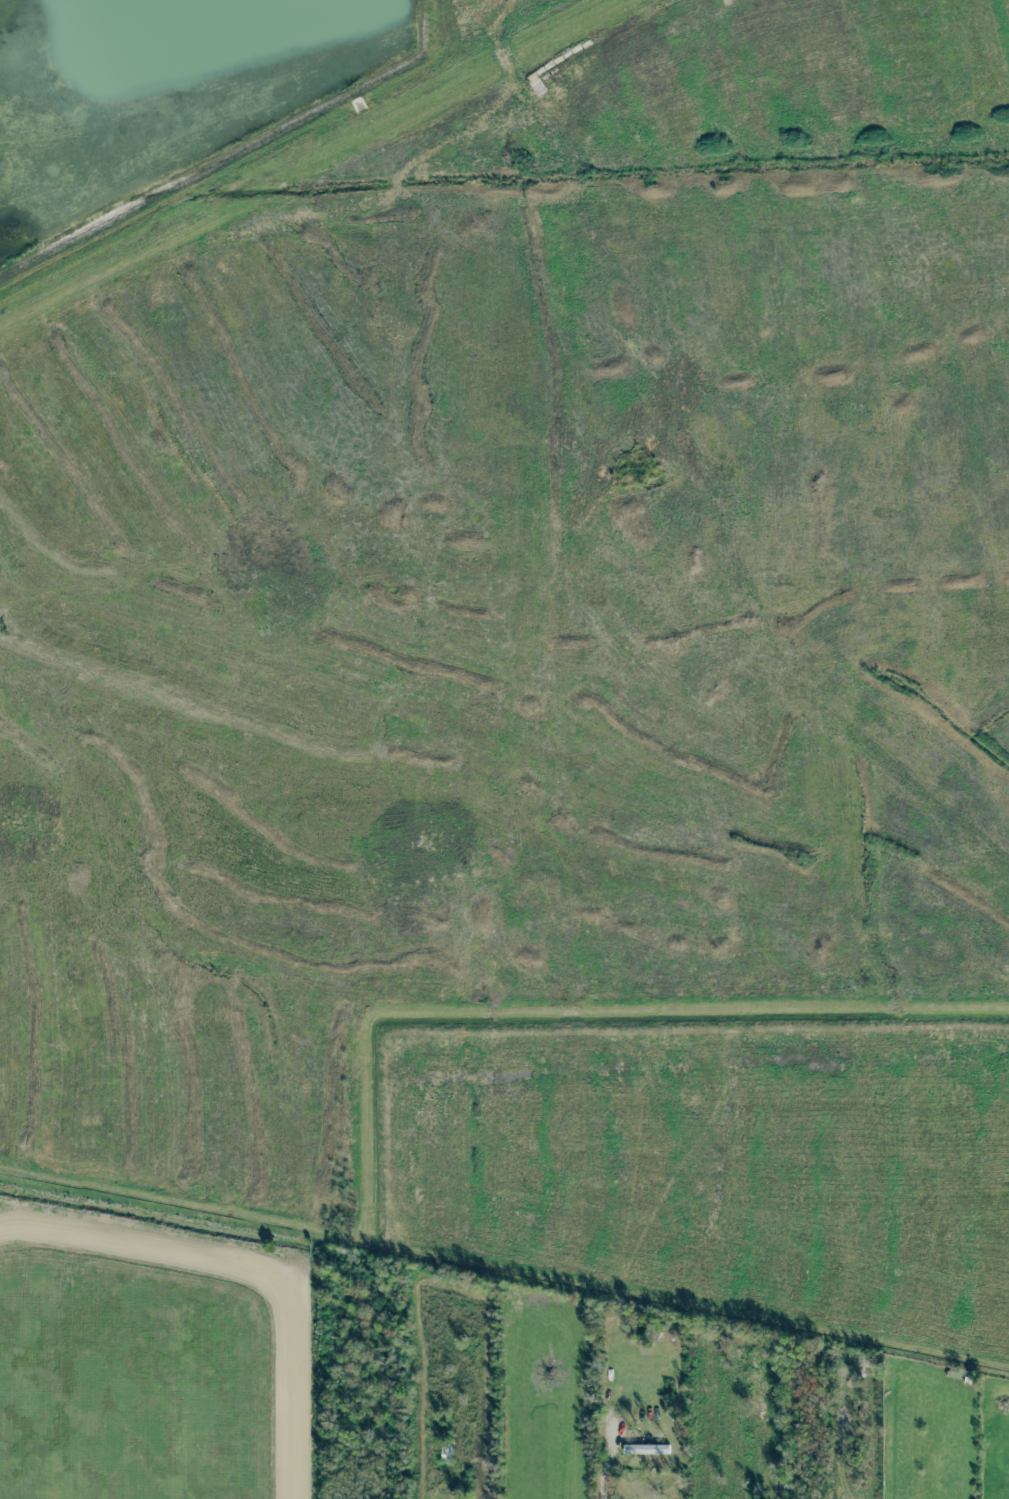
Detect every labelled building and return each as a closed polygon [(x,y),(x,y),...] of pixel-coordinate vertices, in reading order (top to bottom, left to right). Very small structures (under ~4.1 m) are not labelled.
[(669,1445),(624,1444),(623,1454),(669,1455),(669,1445)]
